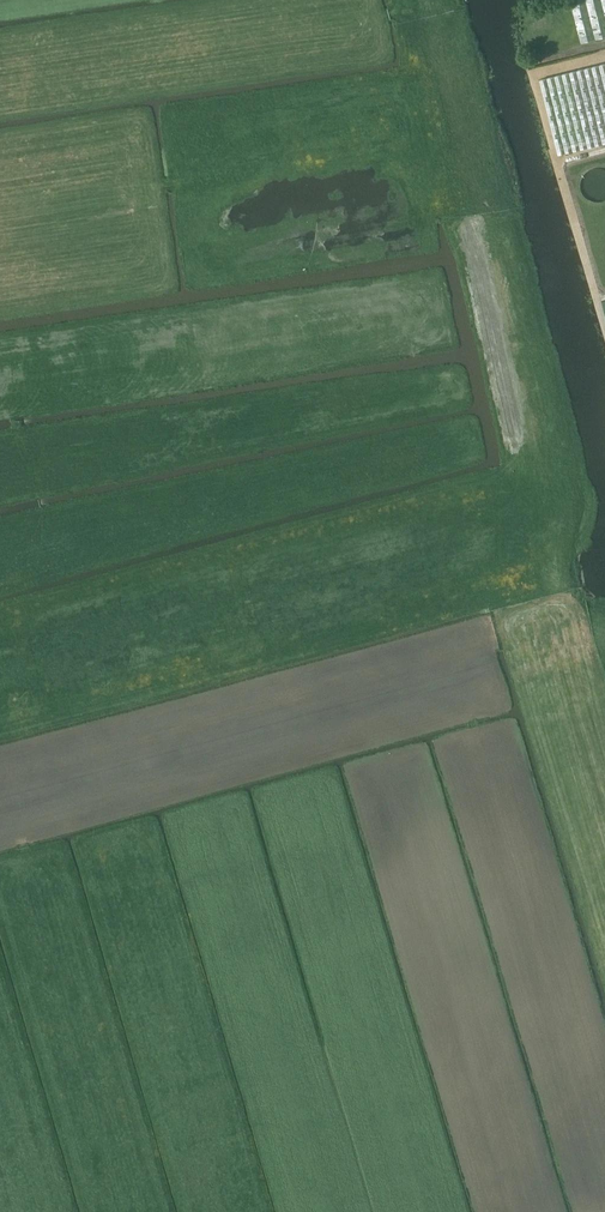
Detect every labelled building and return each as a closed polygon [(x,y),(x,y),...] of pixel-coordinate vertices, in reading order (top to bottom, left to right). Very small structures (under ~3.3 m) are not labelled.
[(581,42),(604,36),(604,0),(570,0),(581,42)] [(538,79),(558,155),(604,143),(604,62),(538,79)] [(591,167),(585,171),(581,177),(579,184),(580,191),(585,197),(591,201),(598,201),(604,199),(604,169),(599,167),(591,167)]
